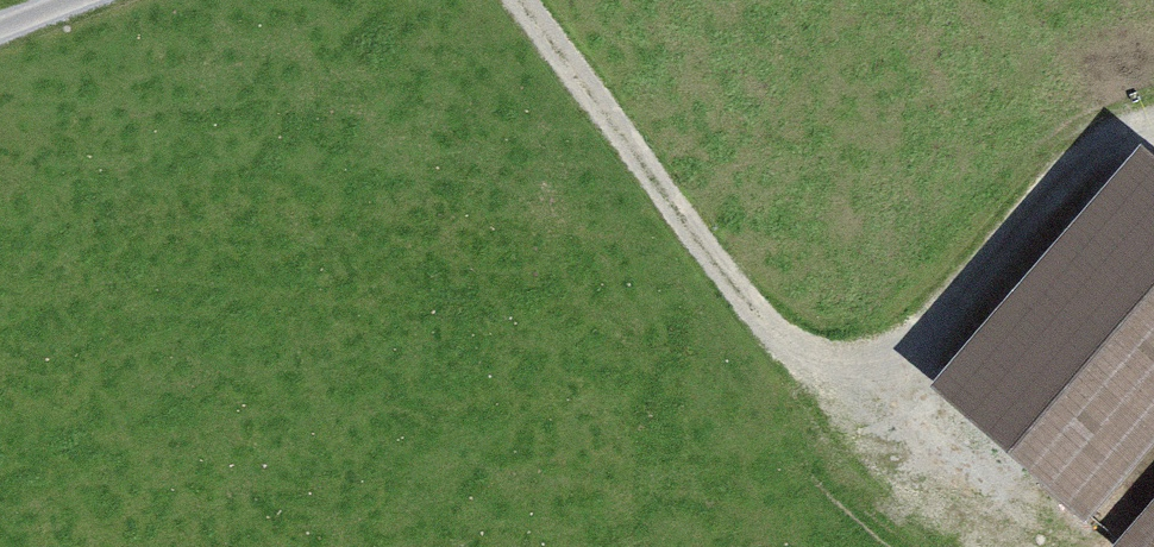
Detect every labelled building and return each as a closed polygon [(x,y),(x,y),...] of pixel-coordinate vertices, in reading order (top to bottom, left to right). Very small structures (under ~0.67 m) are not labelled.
[(1138,154),(945,369),(1099,508),(1153,445),(1153,168),(1138,154)] [(1128,546),(1153,546),(1153,516),(1128,546)]
